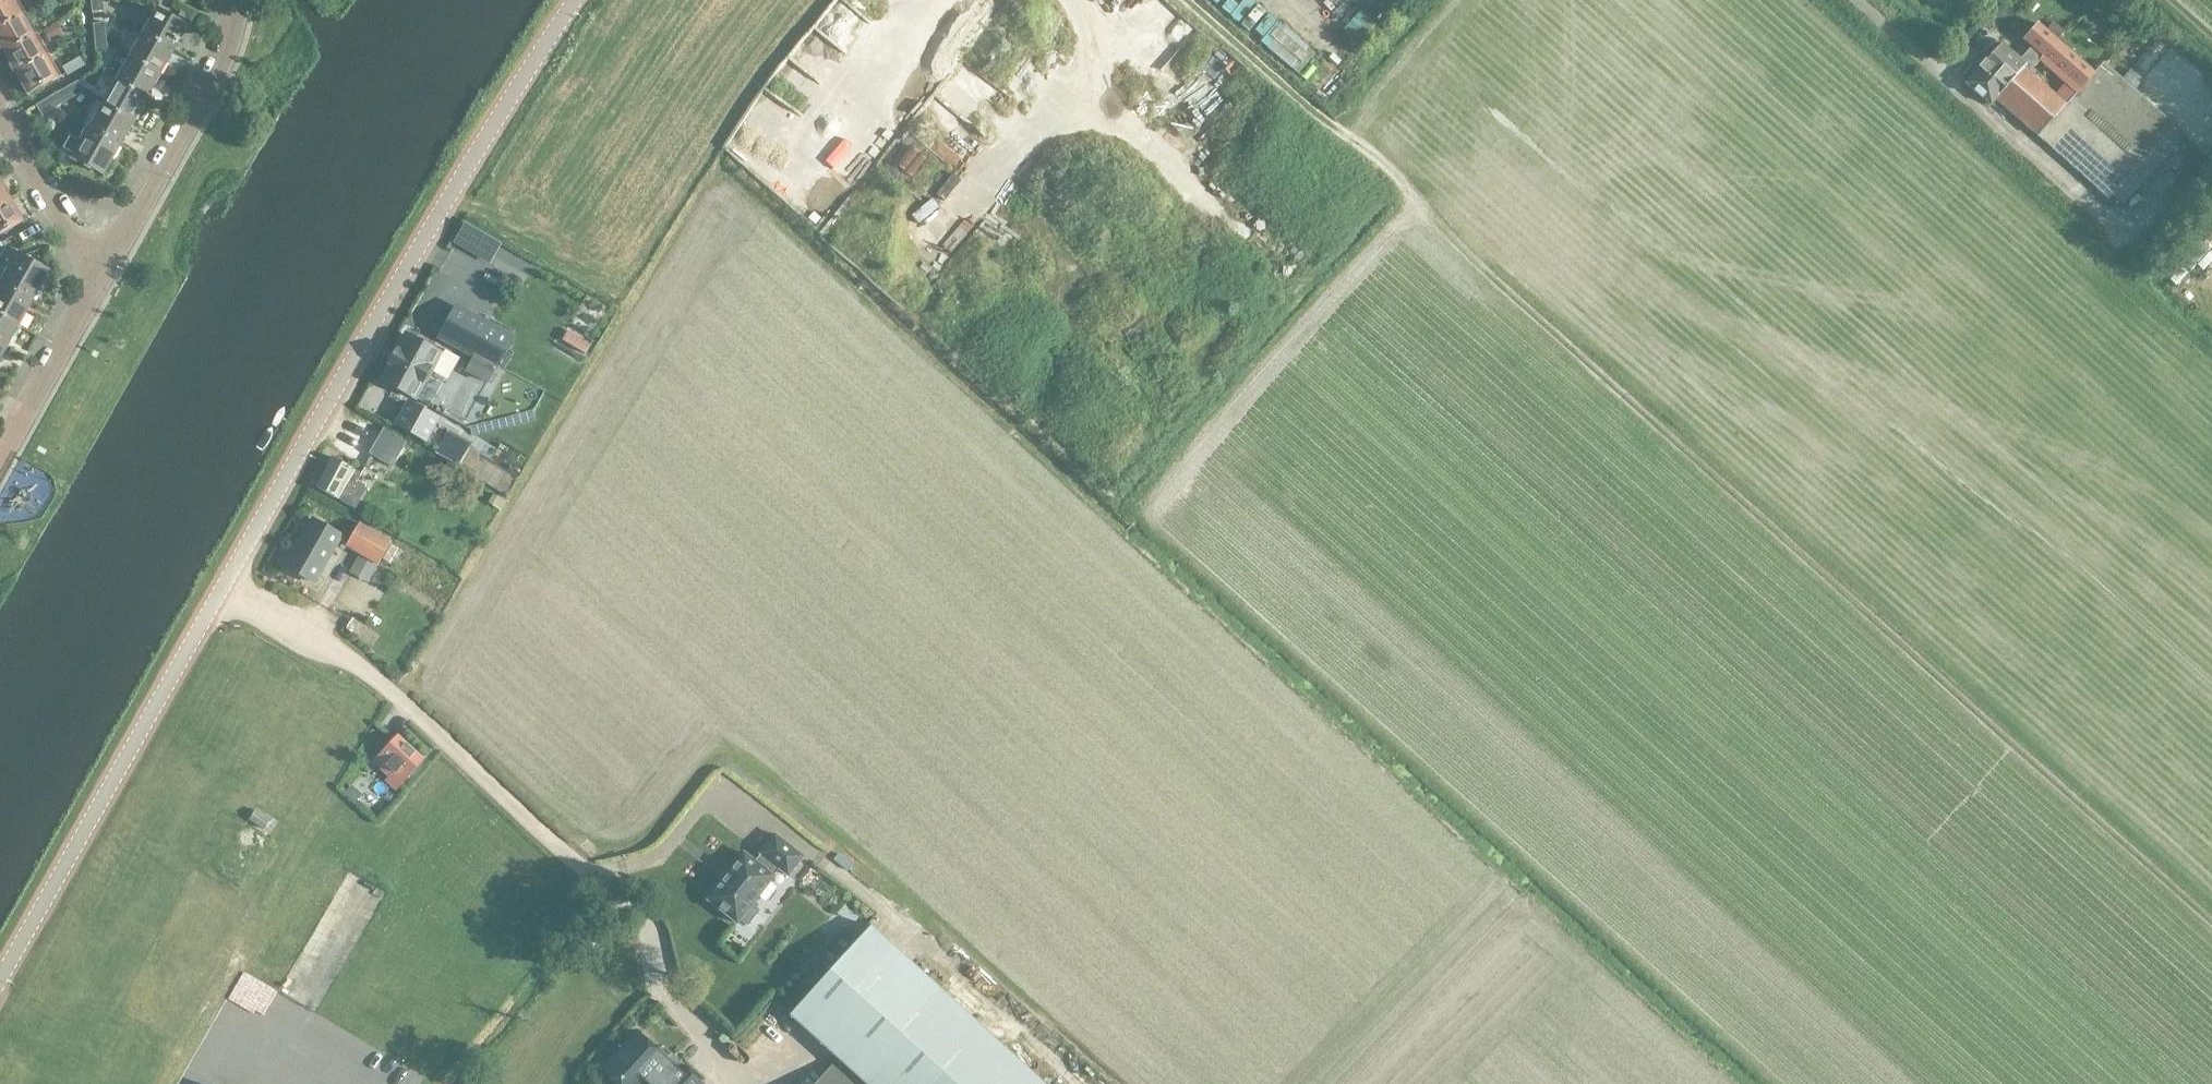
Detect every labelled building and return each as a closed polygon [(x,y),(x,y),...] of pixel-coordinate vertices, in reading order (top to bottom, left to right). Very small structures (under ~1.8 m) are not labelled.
[(26,12),(19,0),(0,0),(0,26),(26,12)] [(103,0),(91,0),(92,12),(104,11),(103,0)] [(157,10),(143,35),(173,51),(186,27),(157,10)] [(0,26),(0,42),(5,51),(37,32),(26,12),(0,26)] [(1297,71),(1315,52),(1279,18),(1261,37),(1297,71)] [(108,51),(105,22),(93,24),(96,53),(108,51)] [(49,42),(63,34),(56,23),(43,31),(49,42)] [(2000,44),(1965,83),(1990,106),(1996,99),(2108,199),(2111,195),(2124,207),(2184,139),(2171,127),(2173,125),(2103,63),(2093,73),(2038,24),(2024,40),(2031,47),(2019,60),(2000,44)] [(37,32),(5,51),(17,71),(49,53),(37,32)] [(143,35),(130,59),(159,75),(173,51),(143,35)] [(81,37),(70,42),(78,55),(83,51),(81,37)] [(49,53),(17,71),(29,93),(61,75),(49,53)] [(130,59),(117,82),(146,99),(159,75),(130,59)] [(79,81),(58,93),(63,103),(85,91),(79,81)] [(117,82),(104,106),(133,122),(146,99),(117,82)] [(58,93),(37,105),(42,115),(63,103),(58,93)] [(104,106),(90,130),(120,146),(133,122),(104,106)] [(63,153),(80,162),(103,175),(120,146),(90,130),(89,129),(81,143),(71,137),(63,153)] [(10,199),(0,181),(0,204),(10,199)] [(22,220),(10,199),(0,204),(0,233),(22,220)] [(3,285),(32,301),(46,278),(22,264),(25,259),(8,249),(0,263),(0,264),(9,269),(1,284),(3,285)] [(0,291),(0,315),(19,325),(32,301),(3,285),(0,291)] [(441,335),(497,366),(512,340),(456,309),(441,335)] [(6,349),(19,325),(0,315),(0,346),(6,349)] [(391,365),(383,381),(413,397),(420,385),(428,380),(432,373),(431,365),(438,352),(408,335),(399,351),(397,349),(389,364),(391,365)] [(466,370),(488,382),(494,370),(473,358),(466,370)] [(438,418),(410,402),(397,426),(425,441),(438,418)] [(392,467),(406,442),(384,429),(369,454),(392,467)] [(460,465),(469,449),(445,436),(436,452),(460,465)] [(356,510),(367,490),(356,483),(361,474),(333,458),(317,487),(356,510)] [(377,563),(381,556),(392,562),(399,549),(389,542),(391,539),(356,519),(342,543),(377,563)] [(287,568),(315,585),(316,585),(344,537),(314,521),(287,568)] [(400,736),(373,764),(389,779),(386,782),(396,791),(424,760),(400,736)] [(746,854),(744,853),(743,855),(709,898),(708,900),(710,901),(736,921),(736,922),(737,923),(739,921),(740,919),(748,924),(759,910),(751,904),(772,878),(773,878),(774,876),(772,875),(778,867),(787,874),(786,874),(788,876),(790,874),(790,873),(802,858),(803,856),(802,855),(801,855),(777,836),(775,834),(774,836),(762,852),(760,854),(762,855),(756,863),(746,855),(746,854)] [(790,1014),(867,1083),(1044,1083),(870,926),(790,1014)] [(602,1071),(617,1083),(643,1083),(645,1082),(647,1083),(702,1083),(681,1065),(677,1070),(666,1060),(667,1059),(638,1032),(602,1071)] [(835,1061),(814,1083),(861,1083),(835,1061)]
